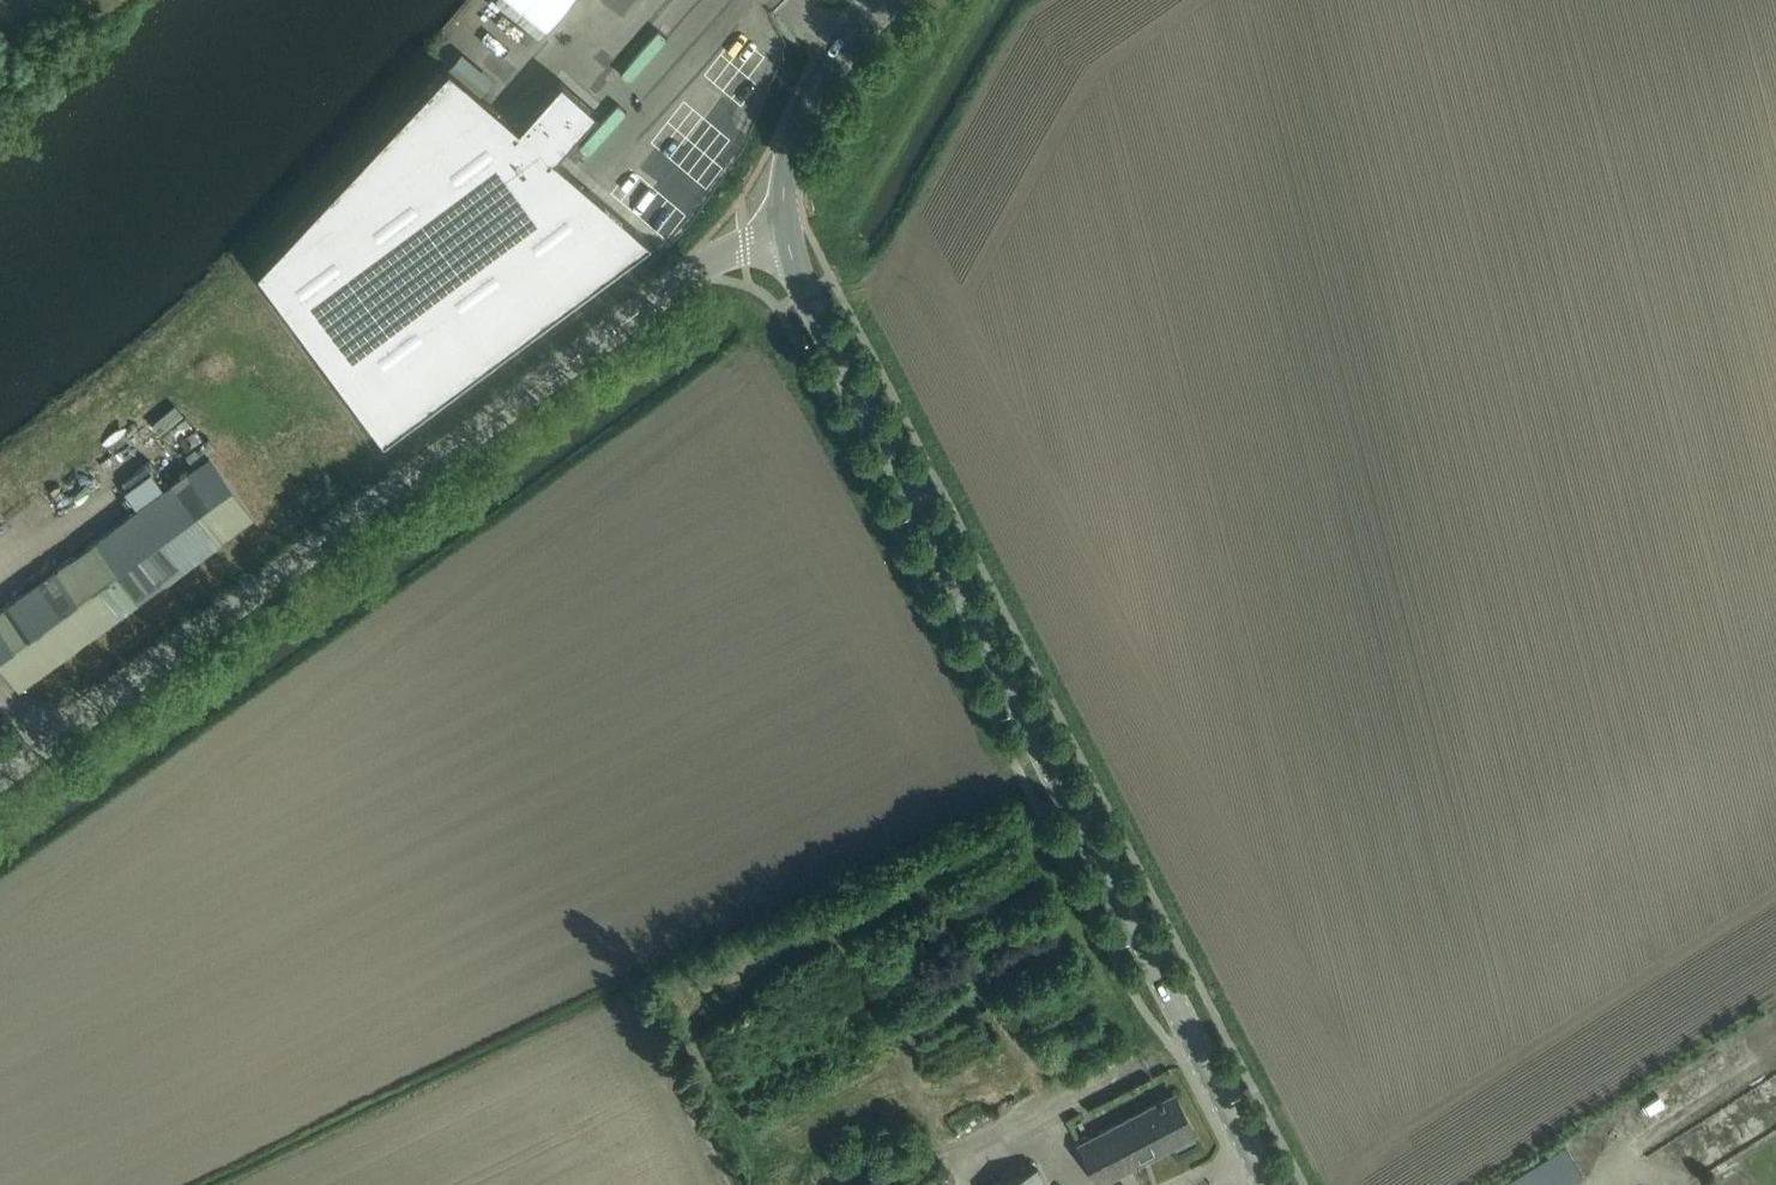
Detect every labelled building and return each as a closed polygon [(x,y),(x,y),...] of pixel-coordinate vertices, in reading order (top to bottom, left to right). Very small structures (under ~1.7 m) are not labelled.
[(448,65),(256,268),(368,419),(382,438),(649,240),(553,156),(567,140),(572,141),(576,139),(577,135),(575,131),(588,116),(593,111),(595,109),(592,107),(563,80),(560,78),(559,80),(554,85),(538,103),(517,126),(448,65)] [(669,169),(690,185),(729,133),(708,117),(669,169)] [(142,449),(150,460),(170,447),(163,436),(142,449)] [(155,471),(180,456),(175,447),(150,463),(155,471)] [(19,686),(252,514),(208,454),(0,607),(0,660),(19,686)] [(1173,1092),(1151,1103),(1078,1142),(1099,1183),(1194,1132),(1173,1092)] [(1564,1146),(1509,1181),(1511,1184),(1560,1184),(1580,1172),(1564,1146)] [(1036,1165),(995,1184),(1046,1184),(1036,1165)]
